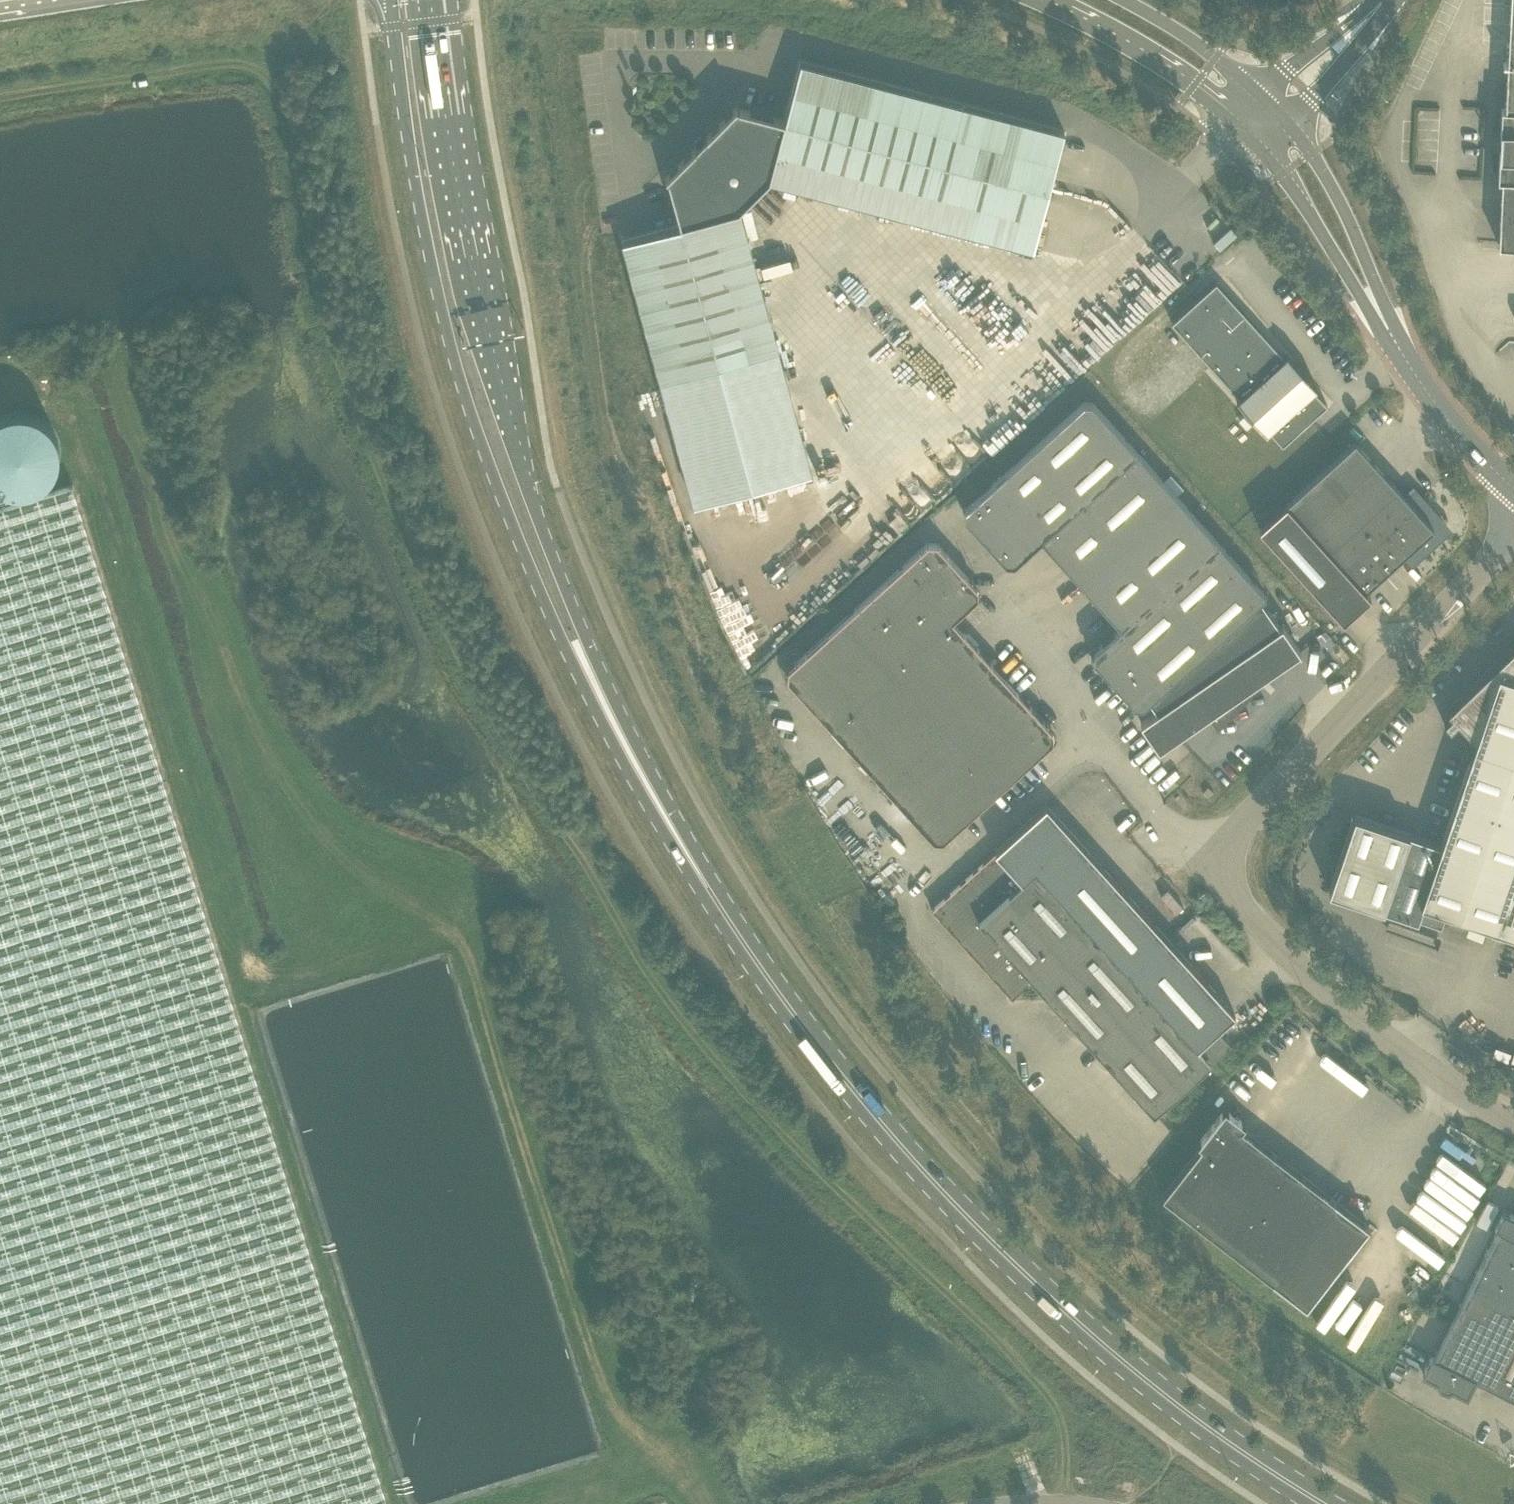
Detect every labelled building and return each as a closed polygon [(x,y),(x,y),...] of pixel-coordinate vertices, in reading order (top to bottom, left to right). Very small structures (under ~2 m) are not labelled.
[(1482,60),(1508,61),(1507,61),(1503,61),(1503,63),(1507,63),(1505,107),(1501,107),(1500,134),(1504,134),(1504,152),(1499,151),(1498,178),(1502,178),(1499,244),(1513,245),(1513,0),(1485,0),(1482,60)] [(623,240),(663,387),(694,504),(811,472),(780,355),(740,208),(769,179),(916,217),(947,100),(801,61),(785,119),(739,107),(736,105),(707,135),(708,136),(696,147),(695,146),(666,176),(668,178),(681,224),(623,240)] [(1064,130),(947,100),(916,217),(1034,248),(1045,206),(1051,183),(1057,159),(1064,130)] [(1284,356),(1216,281),(1199,297),(1172,321),(1239,396),(1236,399),(1266,433),(1269,430),(1282,444),(1310,420),(1327,404),(1314,390),(1317,387),(1287,353),(1284,356)] [(1087,397),(1046,434),(965,508),(965,516),(1006,562),(1015,562),(1042,538),(1137,452),(1087,397)] [(1403,493),(1355,440),(1346,448),(1286,503),(1365,590),(1365,589),(1382,574),(1403,555),(1412,565),(1452,528),(1413,485),(1403,493)] [(1081,582),(1177,496),(1137,452),(1042,538),(1081,582)] [(175,814),(73,483),(0,506),(0,1503),(389,1503),(175,814)] [(1121,626),(1216,540),(1177,496),(1081,582),(1121,626)] [(1365,590),(1286,503),(1260,526),(1344,619),(1371,595),(1365,589),(1365,590)] [(1143,705),(1150,699),(1225,631),(1261,598),(1266,594),(1216,540),(1121,626),(1094,650),(1094,659),(1135,705),(1143,705)] [(928,542),(788,668),(788,678),(933,839),(943,839),(952,831),(1053,740),(1053,731),(953,619),(977,597),(978,587),(937,542),(928,542)] [(1150,699),(1157,710),(1140,721),(1159,747),(1178,734),(1208,713),(1301,649),(1282,623),(1280,625),(1261,598),(1225,631),(1150,699)] [(1354,815),(1329,890),(1383,908),(1418,920),(1418,919),(1441,927),(1446,911),(1513,934),(1513,649),(1448,712),(1452,716),(1445,723),(1451,730),(1458,722),(1476,741),(1441,844),(1409,833),(1354,815)] [(1049,996),(1154,1112),(1215,1057),(1231,1042),(1217,1027),(1234,1012),(1164,934),(1046,804),(931,908),(1012,997),(1032,978),(1049,996)] [(1241,1120),(1225,1107),(1198,1142),(1201,1145),(1162,1195),(1306,1306),(1369,1225),(1242,1127),(1241,1120)] [(1503,1209),(1495,1227),(1498,1228),(1470,1286),(1513,1308),(1513,1214),(1503,1209)] [(1513,1397),(1513,1308),(1470,1286),(1456,1313),(1435,1356),(1431,1354),(1422,1373),(1467,1395),(1475,1378),(1513,1397)]
